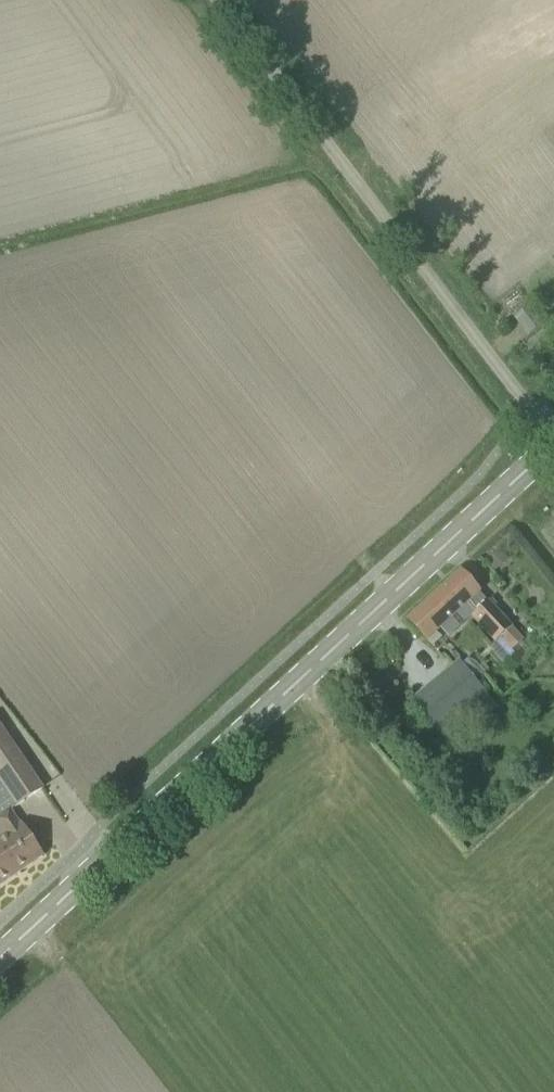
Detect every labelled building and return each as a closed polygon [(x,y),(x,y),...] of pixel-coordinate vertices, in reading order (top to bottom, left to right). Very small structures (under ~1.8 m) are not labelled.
[(497,549),(485,560),(495,571),(507,559),(497,549)] [(461,572),(451,581),(469,602),(467,604),(476,613),(472,617),(496,643),(500,639),(512,652),(524,640),(461,572)] [(469,602),(451,581),(408,621),(427,641),(467,604),(469,602)] [(472,728),(496,708),(460,663),(411,703),(438,737),(463,717),(472,728)] [(0,727),(0,781),(17,807),(42,790),(0,727)] [(43,857),(21,825),(20,826),(10,811),(17,807),(0,781),(0,828),(5,836),(0,840),(0,845),(19,873),(43,857)] [(19,873),(0,845),(0,886),(19,873)]
